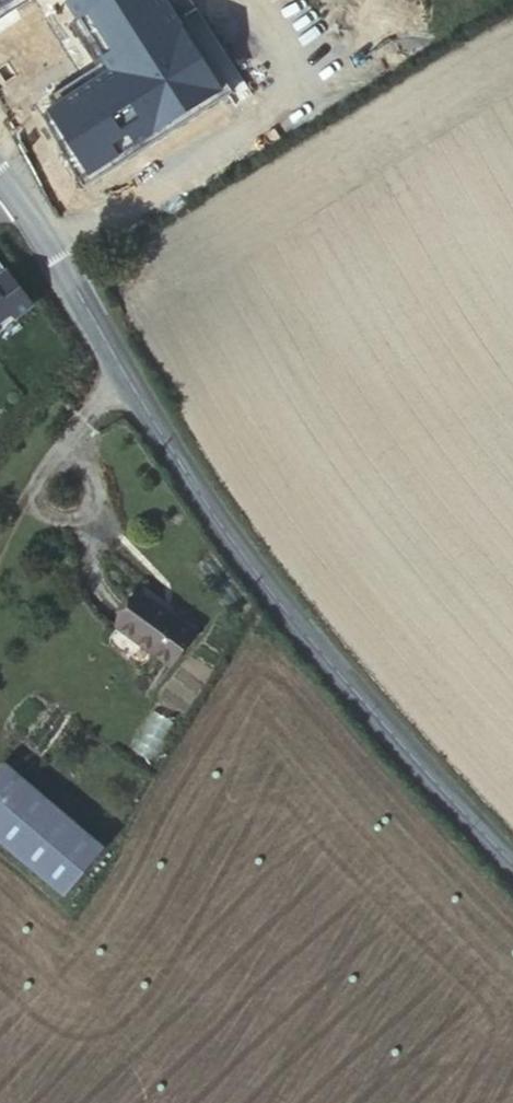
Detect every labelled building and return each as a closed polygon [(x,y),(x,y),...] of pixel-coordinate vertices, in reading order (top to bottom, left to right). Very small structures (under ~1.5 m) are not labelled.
[(165,32),(145,0),(131,0),(97,22),(121,60),(165,32)] [(12,315),(16,320),(34,307),(0,261),(0,324),(12,315)] [(105,638),(155,680),(183,647),(150,618),(152,617),(135,603),(105,638)] [(0,768),(0,844),(64,897),(105,847),(4,763),(0,768)]
